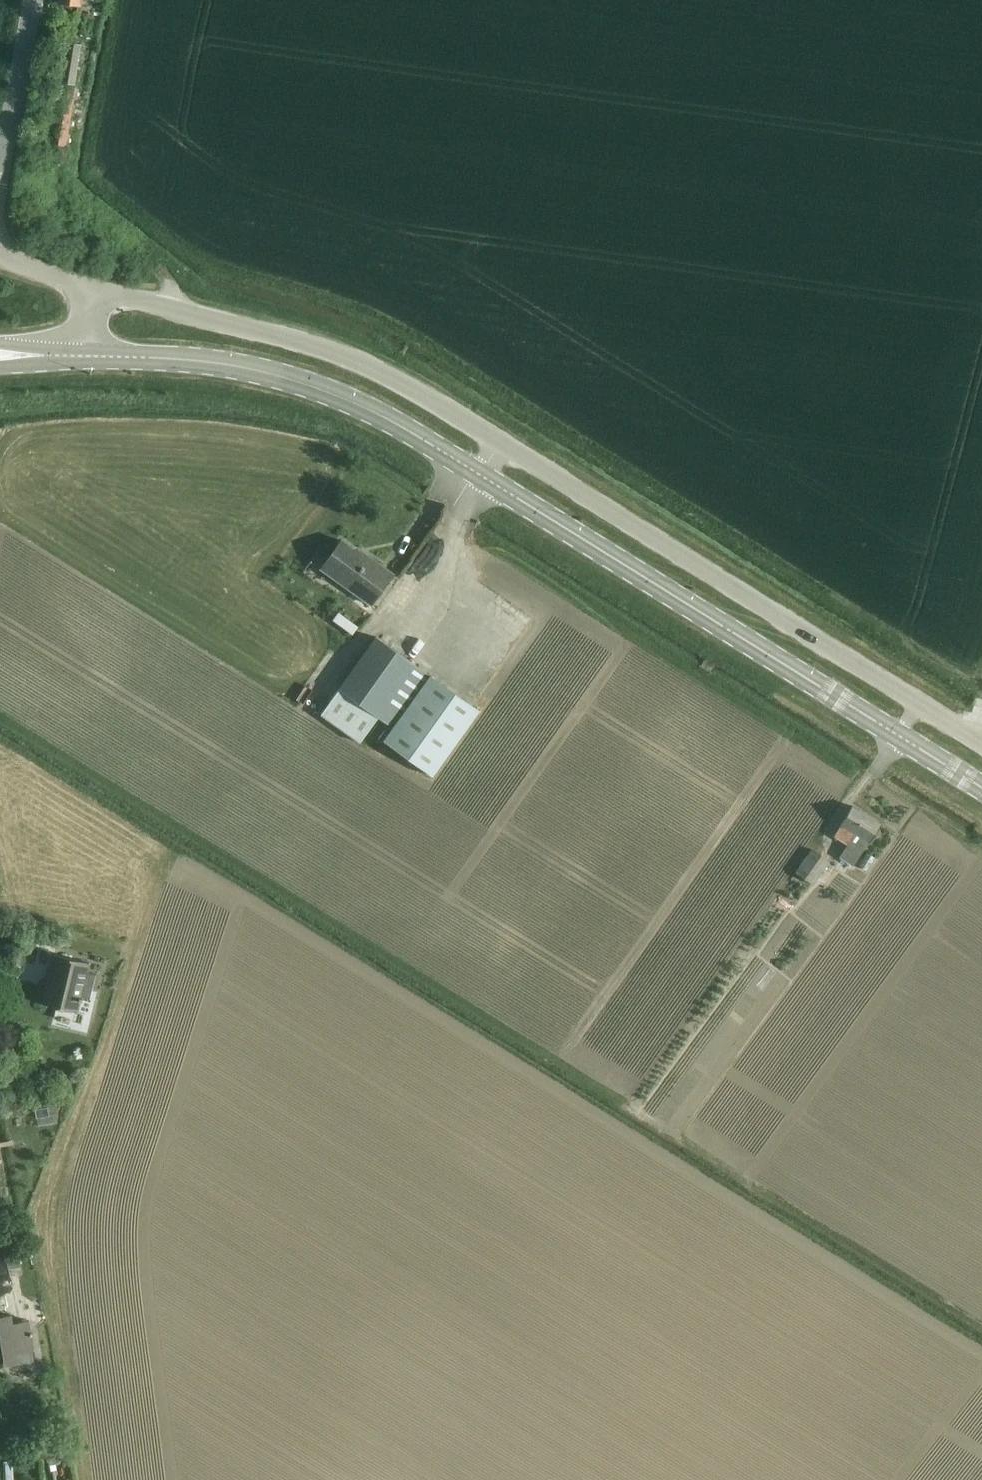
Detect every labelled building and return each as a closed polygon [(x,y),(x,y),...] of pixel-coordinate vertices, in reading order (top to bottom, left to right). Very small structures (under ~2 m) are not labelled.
[(52,93),(62,95),(65,83),(75,85),(81,44),(71,43),(76,19),(65,17),(61,41),(54,81),(52,93)] [(52,163),(51,164),(54,164),(64,166),(66,166),(67,165),(68,158),(70,148),(66,147),(76,86),(65,84),(55,145),(52,163)] [(321,568),(371,604),(394,573),(364,551),(362,554),(341,539),(321,568)] [(339,612),(333,620),(352,634),(358,627),(339,612)] [(384,740),(433,775),(479,710),(376,636),(339,688),(340,689),(321,715),(359,742),(378,716),(393,727),(384,740)] [(880,823),(854,806),(853,805),(841,824),(841,823),(833,835),(847,843),(838,856),(853,865),(868,841),(880,823)] [(795,872),(796,873),(812,884),(829,860),(812,848),(795,872)] [(833,883),(851,895),(855,888),(843,880),(843,876),(839,873),(833,883)] [(49,977),(42,1004),(78,1012),(82,997),(84,989),(92,991),(96,974),(88,972),(90,963),(54,954),(49,977)] [(47,1107),(35,1109),(36,1118),(49,1116),(47,1107)] [(1,1279),(11,1277),(9,1267),(22,1265),(18,1247),(15,1230),(9,1231),(0,1233),(0,1279),(1,1279)] [(0,1316),(0,1336),(5,1364),(15,1362),(16,1366),(35,1363),(34,1350),(35,1350),(30,1320),(33,1319),(28,1287),(1,1292),(5,1315),(0,1316)]
